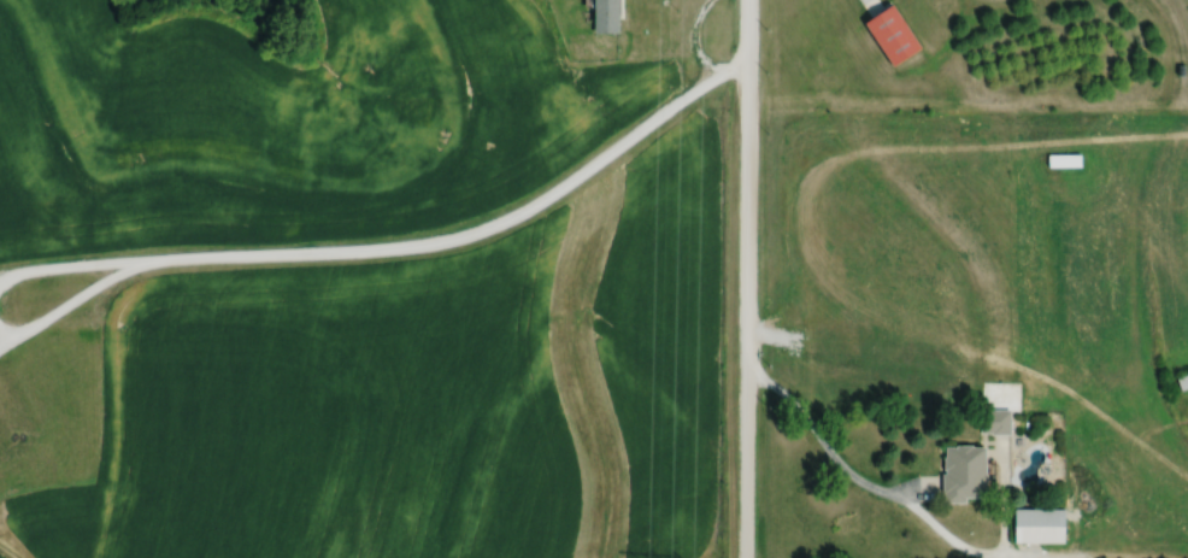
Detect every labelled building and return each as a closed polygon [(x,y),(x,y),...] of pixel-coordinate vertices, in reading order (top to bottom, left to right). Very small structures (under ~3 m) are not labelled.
[(615,0),(591,0),(591,33),(615,33),(615,0)] [(1045,153),(1045,166),(1078,166),(1078,153),(1045,153)] [(1180,390),(1187,386),(1187,373),(1175,378),(1180,390)] [(978,409),(978,433),(1008,433),(1008,409),(978,409)] [(982,444),(940,445),(941,501),(982,500),(982,444)] [(1010,508),(1010,542),(1061,542),(1061,508),(1010,508)]
